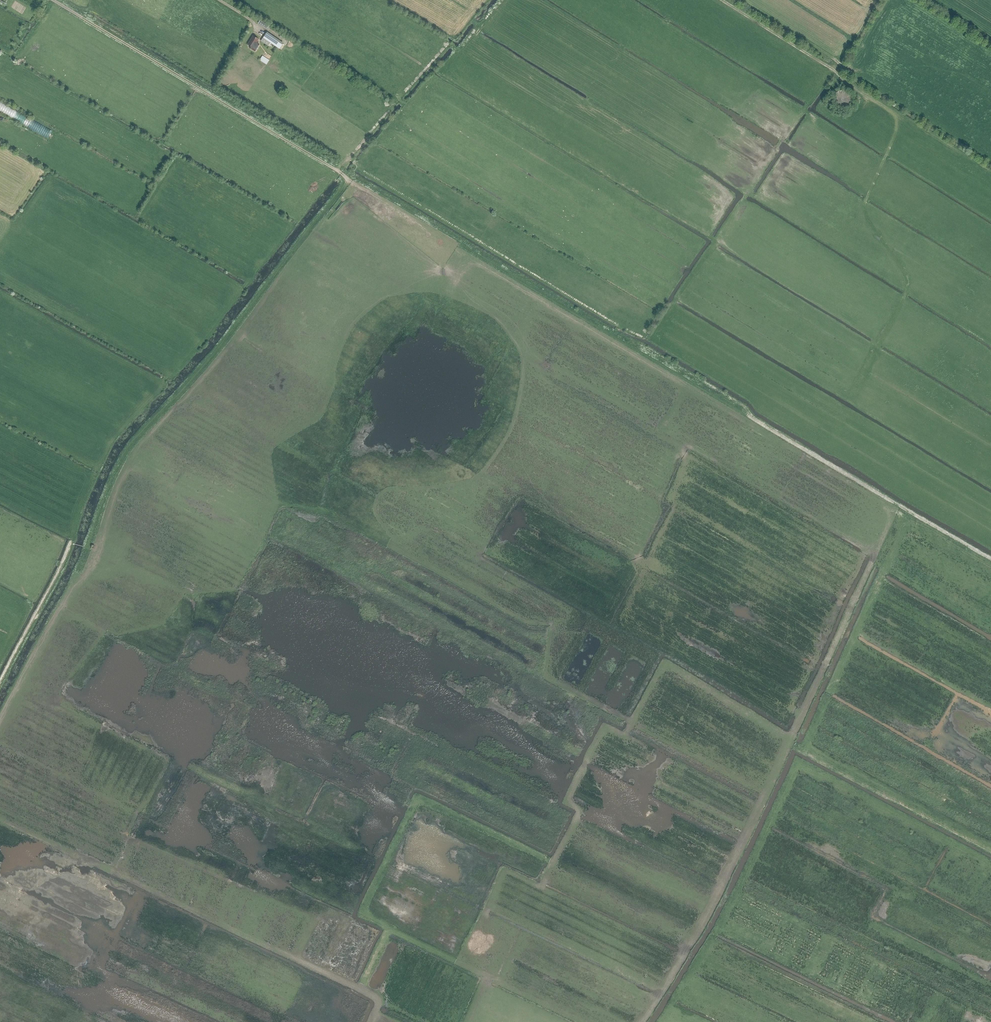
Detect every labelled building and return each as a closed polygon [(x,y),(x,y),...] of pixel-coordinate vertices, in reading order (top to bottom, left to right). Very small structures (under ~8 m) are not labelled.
[(266,28),(268,24),(260,19),(258,23),(266,28)] [(263,38),(270,42),(280,49),(284,42),(267,31),(263,38)] [(253,36),(248,44),(251,46),(250,48),(255,51),(258,45),(256,43),(258,39),(253,36)] [(259,60),(266,64),(269,59),(262,55),(259,60)] [(847,108),(848,107),(849,106),(850,105),(851,104),(851,102),(852,101),(852,100),(852,99),(852,98),(852,97),(851,95),(851,94),(850,93),(849,93),(848,92),(847,91),(846,91),(845,90),(844,90),(843,90),(841,90),(840,90),(839,91),(838,91),(837,92),(836,92),(835,93),(835,94),(834,95),(834,96),(833,97),(833,99),(833,100),(833,101),(833,102),(834,103),(834,104),(835,105),(836,106),(837,107),(838,108),(839,108),(840,108),(841,109),(842,109),(844,109),(845,109),(846,108),(847,108)] [(20,121),(21,119),(27,122),(28,119),(25,118),(26,116),(0,103),(0,110),(20,121)] [(48,137),(52,129),(30,120),(27,128),(48,137)]
